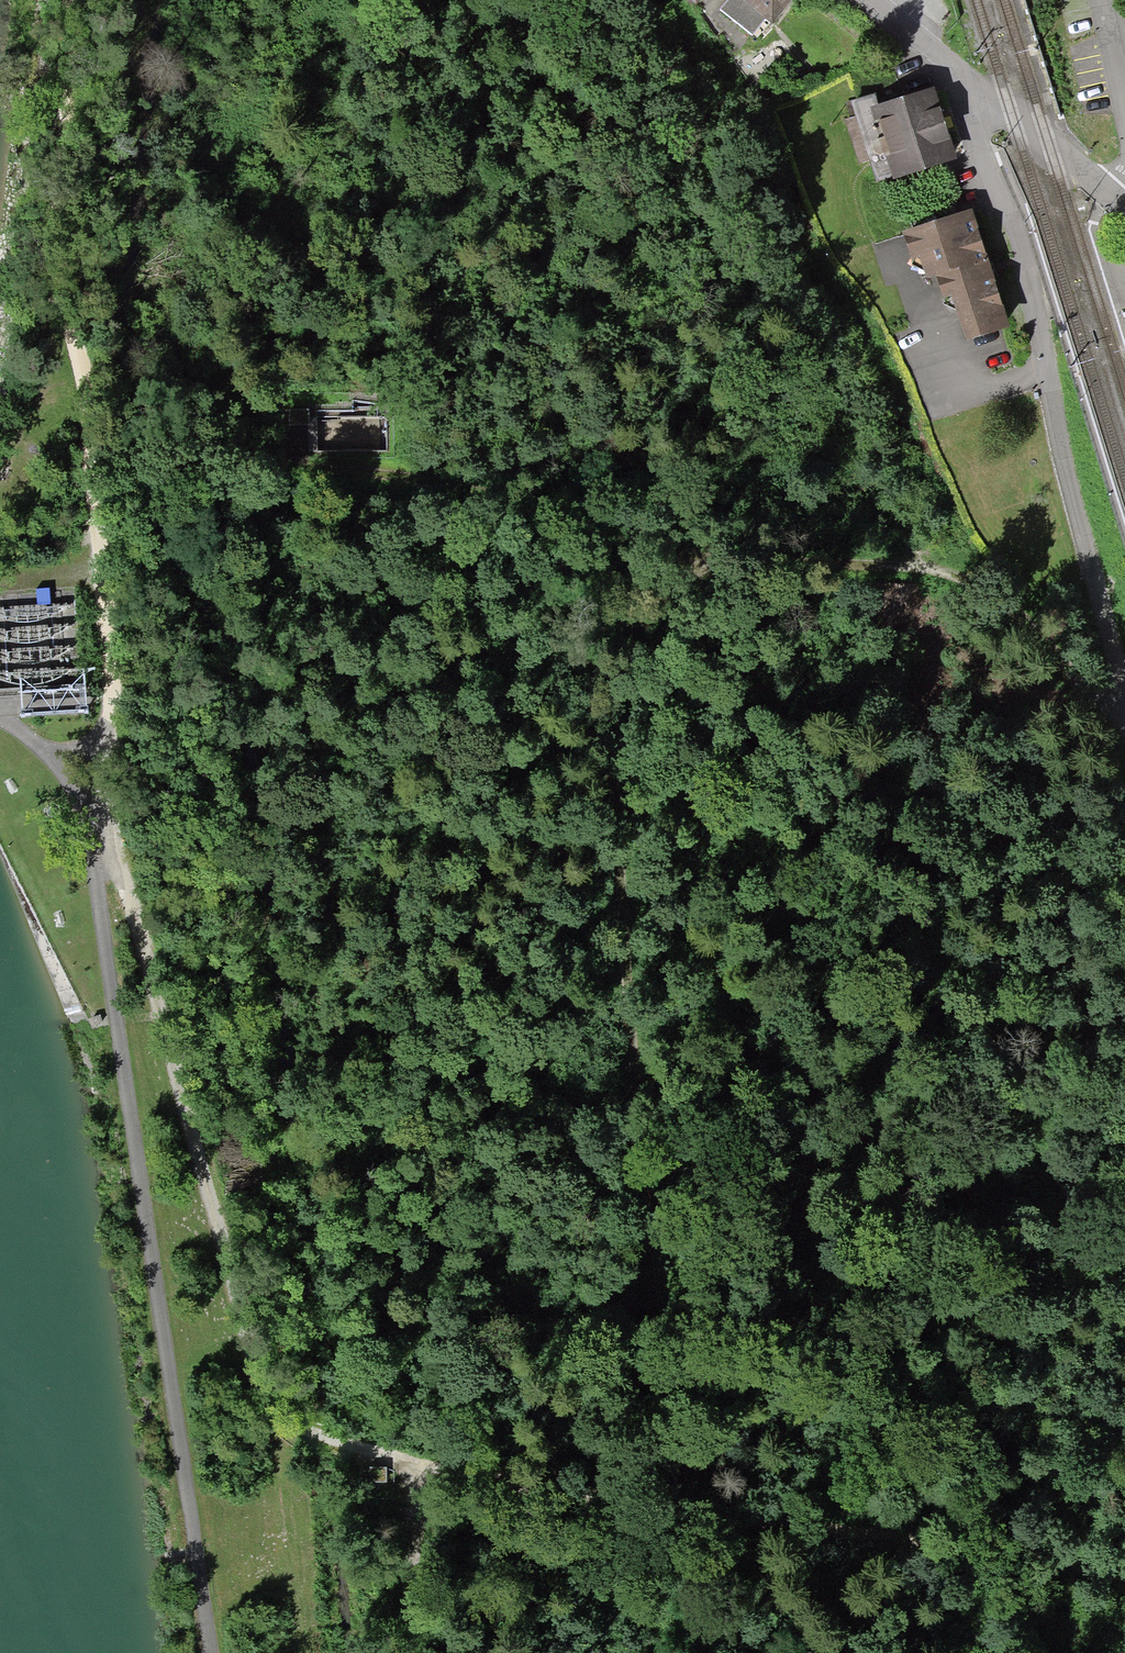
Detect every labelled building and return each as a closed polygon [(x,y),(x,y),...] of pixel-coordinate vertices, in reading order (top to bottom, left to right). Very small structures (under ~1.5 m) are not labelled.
[(720,10),(753,35),(765,19),(773,25),(792,0),(727,0),(720,10)] [(945,120),(935,88),(878,105),(875,94),(853,101),(876,178),(891,173),(893,179),(957,160),(945,120)] [(990,267),(972,210),(901,233),(913,265),(925,272),(928,280),(938,287),(945,304),(956,312),(966,340),(1009,325),(990,267)] [(386,1467),(370,1468),(370,1483),(387,1482),(386,1467)]
